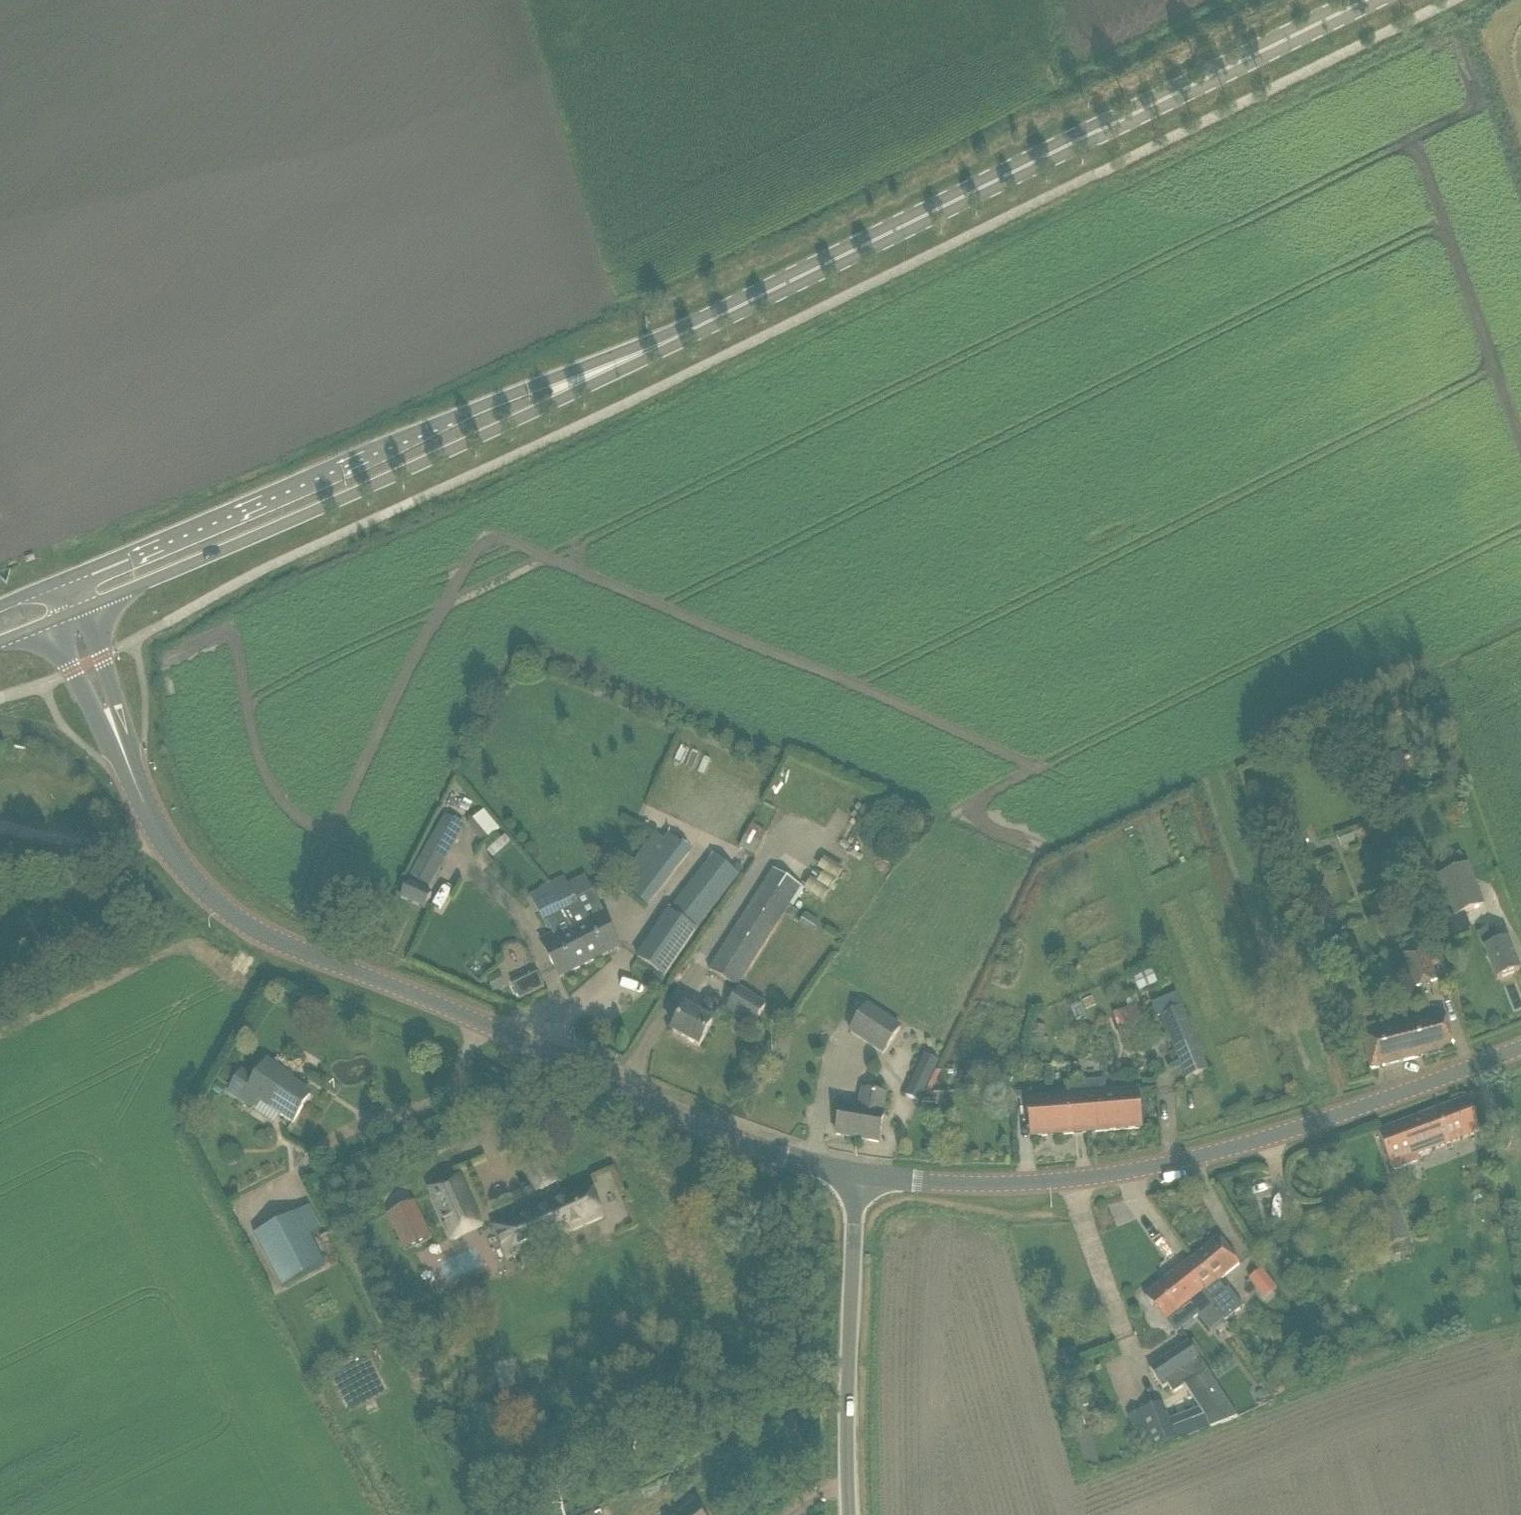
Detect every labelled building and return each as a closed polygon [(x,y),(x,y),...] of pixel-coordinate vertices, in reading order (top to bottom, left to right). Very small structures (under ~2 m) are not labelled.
[(484,811),(467,824),(483,844),(500,830),(484,811)] [(411,875),(425,883),(460,823),(446,815),(411,875)] [(1372,821),(1358,826),(1362,839),(1377,833),(1372,821)] [(465,826),(460,823),(425,883),(431,887),(465,826)] [(752,825),(740,848),(753,856),(766,833),(752,825)] [(690,852),(668,835),(642,868),(663,885),(690,852)] [(602,848),(595,856),(607,867),(614,859),(602,848)] [(715,855),(671,911),(639,958),(638,959),(665,976),(697,930),(740,877),(715,855)] [(805,888),(823,901),(846,869),(827,856),(805,888)] [(1444,877),(1459,916),(1485,906),(1471,867),(1444,877)] [(794,884),(778,873),(773,870),(709,972),(737,989),(800,888),(794,884)] [(563,878),(546,886),(552,894),(566,922),(571,932),(572,934),(587,964),(610,953),(619,948),(610,930),(612,929),(603,911),(585,920),(583,914),(581,915),(576,904),(563,878)] [(408,884),(401,899),(425,910),(426,908),(432,895),(408,884)] [(548,932),(552,929),(566,922),(552,894),(546,886),(541,888),(542,890),(530,895),(548,932)] [(806,916),(799,926),(813,934),(819,924),(806,916)] [(554,936),(541,942),(559,978),(587,964),(572,934),(571,932),(566,922),(552,929),(551,930),(554,936)] [(1520,972),(1513,953),(1509,942),(1502,945),(1497,930),(1480,936),(1497,980),(1520,972)] [(1426,944),(1404,952),(1416,987),(1438,979),(1426,944)] [(519,997),(544,985),(537,971),(512,983),(519,997)] [(1134,979),(1139,991),(1157,983),(1152,971),(1134,979)] [(492,990),(501,985),(495,975),(487,979),(492,990)] [(768,1005),(743,988),(728,1011),(753,1028),(768,1005)] [(684,1010),(682,1015),(673,1032),(700,1047),(719,1010),(706,1003),(698,1018),(684,1010)] [(902,1028),(869,1006),(850,1033),(883,1055),(902,1028)] [(1136,1007),(1113,1016),(1118,1030),(1141,1022),(1136,1007)] [(1208,1072),(1200,1053),(1182,1011),(1162,1019),(1180,1061),(1187,1080),(1208,1072)] [(1361,1027),(1363,1035),(1361,1035),(1370,1070),(1455,1049),(1447,1014),(1384,1030),(1381,1022),(1361,1027)] [(925,1055),(906,1097),(920,1103),(926,1092),(930,1095),(940,1073),(936,1071),(940,1062),(925,1055)] [(255,1081),(242,1072),(231,1089),(230,1090),(244,1099),(254,1105),(252,1107),(257,1110),(254,1114),(274,1127),(282,1114),(294,1122),(310,1097),(289,1084),(292,1079),(267,1063),(255,1081)] [(1079,1077),(1078,1065),(1068,1065),(1069,1077),(1079,1077)] [(984,1088),(983,1071),(960,1071),(960,1080),(969,1080),(970,1088),(984,1088)] [(1106,1080),(1083,1082),(1087,1133),(1141,1128),(1138,1093),(1107,1096),(1106,1080)] [(1068,1084),(1069,1099),(1030,1102),(1032,1137),(1087,1133),(1083,1082),(1068,1084)] [(218,1086),(214,1092),(221,1097),(225,1091),(218,1086)] [(879,1143),(882,1123),(887,1096),(864,1092),(861,1108),(842,1105),(836,1135),(879,1143)] [(1418,1156),(1480,1133),(1467,1099),(1379,1133),(1393,1170),(1420,1160),(1418,1156)] [(556,1182),(547,1162),(527,1171),(536,1192),(556,1182)] [(429,1189),(452,1243),(484,1229),(461,1175),(429,1189)] [(512,1260),(594,1222),(604,1218),(588,1184),(570,1193),(497,1226),(512,1260)] [(401,1210),(390,1215),(406,1251),(418,1246),(421,1245),(430,1240),(414,1204),(401,1210)] [(255,1236),(282,1289),(326,1267),(311,1237),(321,1230),(310,1208),(255,1236)] [(1213,1304),(1212,1305),(1225,1321),(1226,1322),(1243,1309),(1229,1291),(1228,1292),(1220,1283),(1240,1266),(1218,1238),(1184,1266),(1206,1293),(1213,1304)] [(1184,1266),(1145,1297),(1158,1313),(1167,1324),(1174,1334),(1198,1314),(1212,1331),(1225,1321),(1212,1305),(1213,1304),(1206,1293),(1184,1266)] [(1269,1279),(1262,1270),(1250,1280),(1257,1289),(1269,1279)] [(439,1325),(448,1321),(443,1310),(434,1314),(439,1325)] [(1194,1340),(1189,1343),(1198,1357),(1203,1354),(1194,1340)] [(1188,1343),(1149,1368),(1163,1389),(1168,1386),(1174,1395),(1195,1381),(1217,1412),(1203,1417),(1198,1410),(1170,1421),(1177,1439),(1178,1441),(1198,1433),(1238,1418),(1198,1357),(1189,1343),(1188,1343)] [(1137,1439),(1143,1453),(1177,1439),(1162,1403),(1141,1412),(1145,1423),(1140,1426),(1144,1436),(1137,1439)] [(704,1498),(705,1496),(704,1495),(692,1505),(680,1514),(719,1514),(704,1498)]
